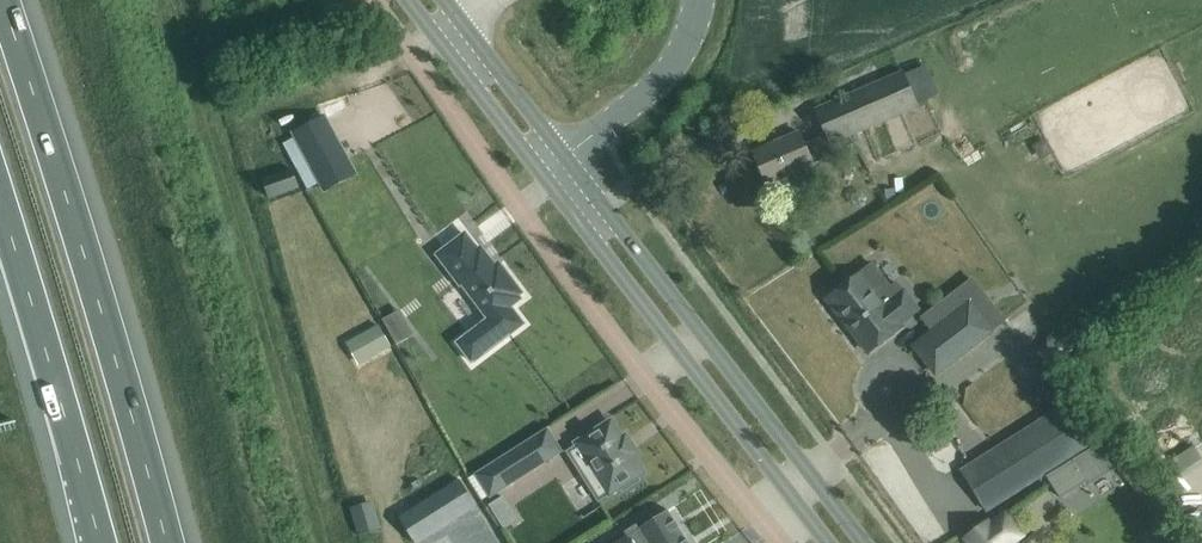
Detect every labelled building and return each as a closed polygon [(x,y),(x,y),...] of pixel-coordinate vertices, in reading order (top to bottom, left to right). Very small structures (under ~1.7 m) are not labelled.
[(753,152),(767,185),(836,155),(831,144),(918,107),(903,72),(815,110),(826,135),(804,144),(799,132),(753,152)] [(287,127),(318,185),(348,169),(318,111),(287,127)] [(262,180),(269,198),(299,187),(292,170),(262,180)] [(465,235),(437,256),(461,286),(463,285),(489,320),(458,343),(473,363),(522,325),(509,308),(520,300),(517,297),(521,293),(499,264),(495,267),(481,249),(478,251),(465,235)] [(861,274),(828,299),(869,353),(901,328),(898,324),(915,311),(916,312),(917,311),(917,310),(903,292),(902,293),(903,294),(885,307),(861,276),(862,275),(861,274)] [(990,332),(970,306),(916,347),(936,374),(990,332)] [(401,310),(383,316),(391,342),(409,337),(401,310)] [(378,325),(364,332),(376,355),(390,347),(378,325)] [(986,515),(994,510),(1047,479),(1100,448),(1063,402),(1004,440),(960,470),(986,515)] [(578,446),(568,452),(598,501),(608,494),(609,495),(620,488),(622,492),(640,481),(637,477),(644,473),(633,456),(637,454),(626,436),(622,439),(611,422),(576,444),(578,446)] [(547,429),(476,475),(490,498),(562,452),(547,429)] [(1201,462),(1191,447),(1173,459),(1184,474),(1201,462)] [(1047,479),(1059,498),(1060,499),(1087,482),(1088,485),(1116,469),(1100,448),(1047,479)] [(411,542),(420,542),(474,508),(457,481),(397,520),(411,542)] [(359,536),(382,529),(374,500),(351,507),(359,536)] [(616,542),(688,542),(668,511),(639,529),(627,536),(616,542)] [(1023,536),(1005,513),(990,525),(989,523),(966,540),(968,542),(1013,542),(1023,536)]
